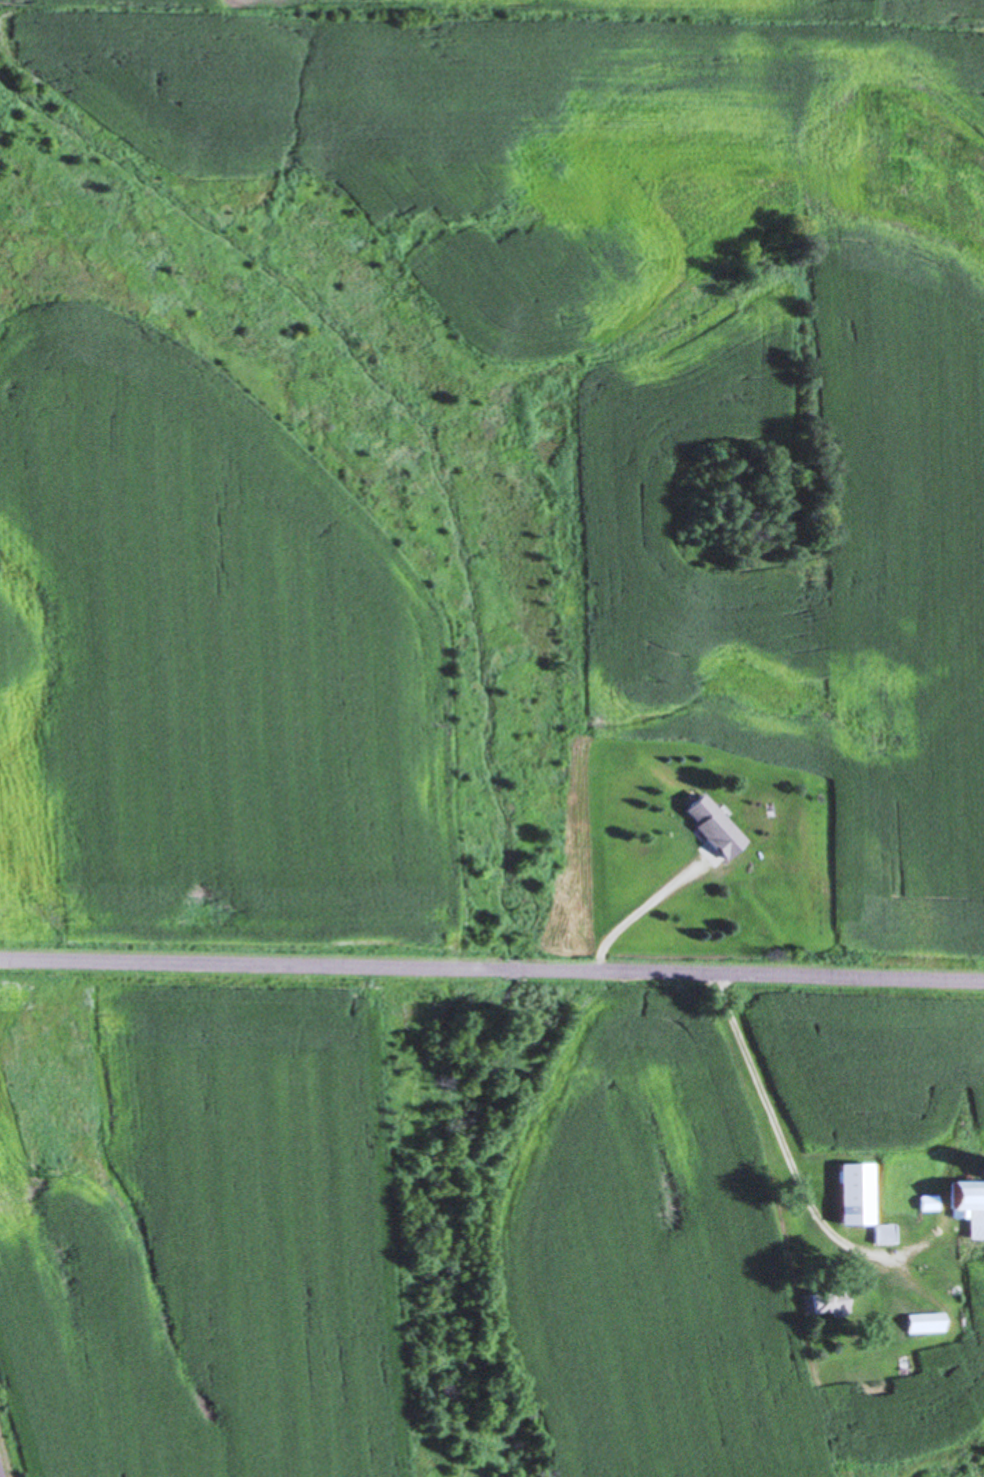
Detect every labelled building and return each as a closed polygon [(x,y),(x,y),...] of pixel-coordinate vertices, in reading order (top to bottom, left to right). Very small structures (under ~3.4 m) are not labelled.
[(700,794),(679,814),(726,862),(747,842),(700,794)] [(839,1164),(839,1226),(873,1226),(873,1164),(839,1164)] [(938,1195),(938,1198),(920,1198),(920,1211),(969,1211),(969,1241),(983,1241),(983,1195),(938,1195)] [(837,1318),(852,1315),(846,1289),(807,1298),(812,1316),(835,1311),(837,1318)] [(909,1324),(911,1336),(947,1331),(946,1318),(909,1324)] [(948,1355),(899,1356),(900,1387),(949,1386),(948,1355)]
